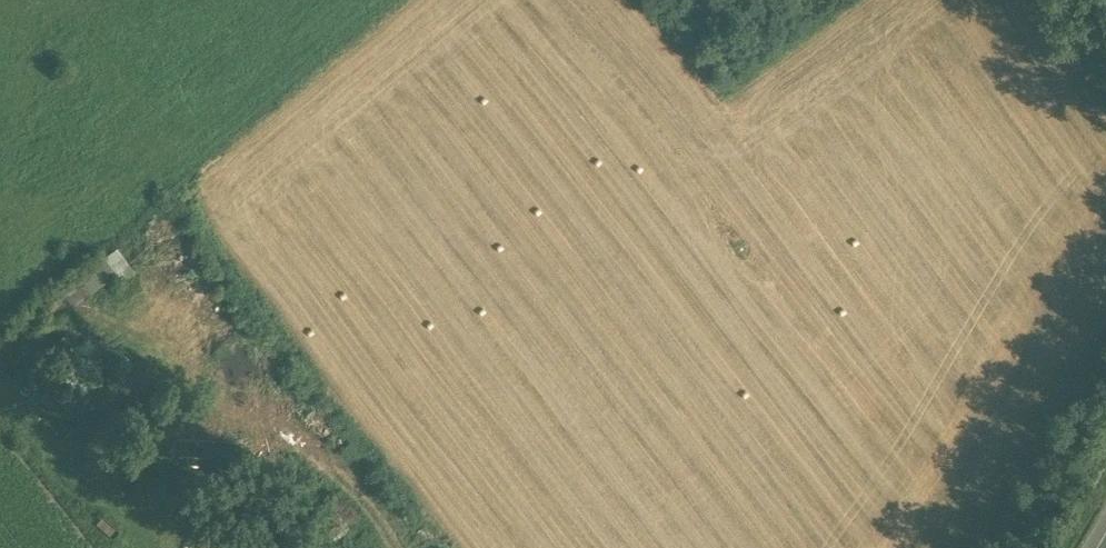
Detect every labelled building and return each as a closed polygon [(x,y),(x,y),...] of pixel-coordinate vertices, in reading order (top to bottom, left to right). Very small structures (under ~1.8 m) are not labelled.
[(111,254),(62,289),(84,318),(132,284),(111,254)]
